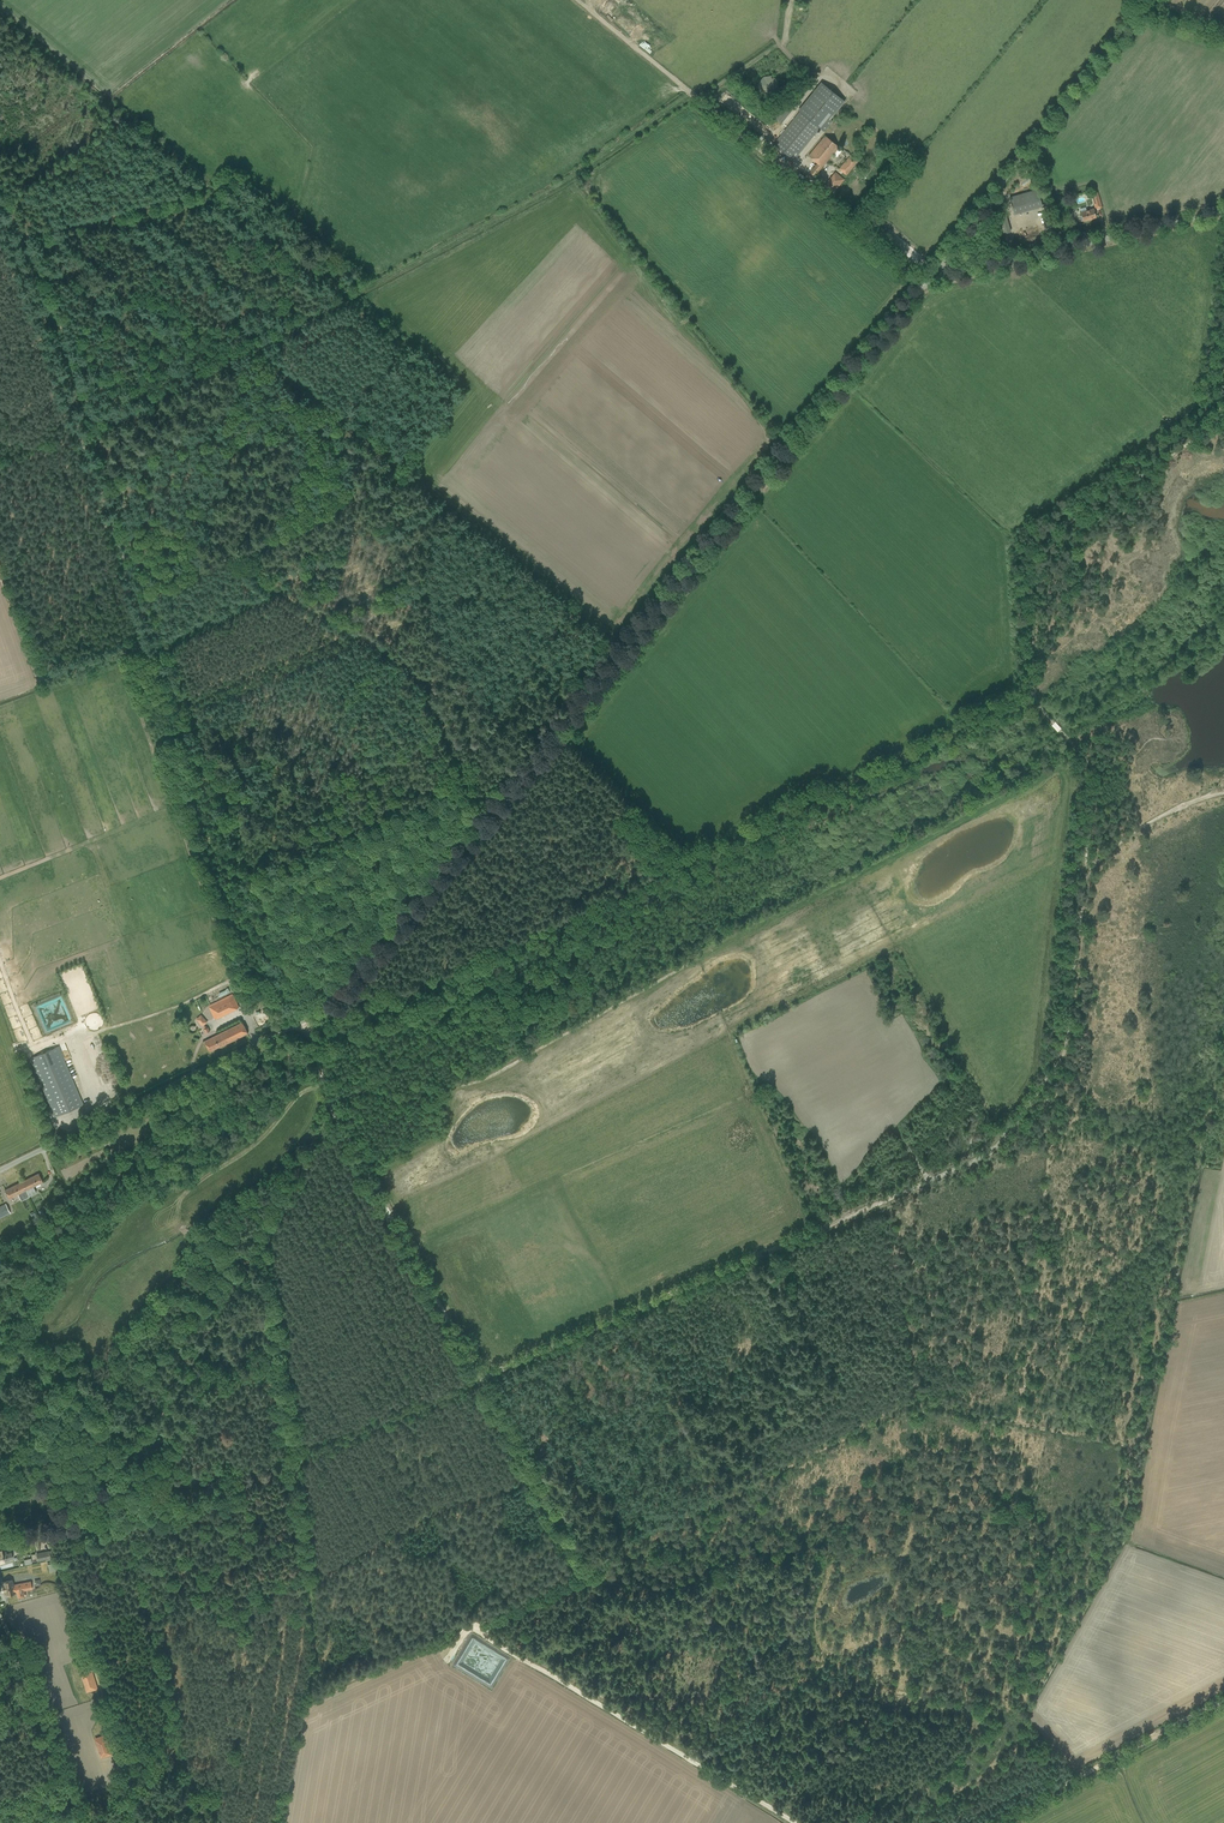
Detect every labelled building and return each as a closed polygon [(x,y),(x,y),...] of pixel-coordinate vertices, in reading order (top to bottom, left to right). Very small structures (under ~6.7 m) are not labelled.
[(651,53),(654,48),(644,41),(640,46),(651,53)] [(771,75),(763,77),(758,83),(759,92),(766,96),(774,95),(779,88),(777,80),(771,75)] [(800,112),(778,139),(774,144),(794,160),(798,155),(820,128),(824,131),(832,121),(830,120),(845,101),(821,82),(798,110),(800,112)] [(772,116),(781,124),(799,101),(790,94),(772,116)] [(825,136),(812,151),(809,156),(818,163),(810,172),(814,176),(838,147),(825,136)] [(850,155),(839,169),(847,176),(858,161),(850,155)] [(835,172),(823,187),(820,191),(829,199),(844,179),(835,172)] [(1015,215),(1042,207),(1038,190),(1010,198),(1015,215)] [(1095,209),(1102,207),(1098,192),(1091,194),(1095,209)] [(1080,209),(1081,212),(1083,221),(1096,217),(1094,208),(1086,210),(1085,207),(1080,209)] [(994,217),(995,223),(999,235),(1010,232),(1005,214),(994,217)] [(689,301),(696,308),(714,290),(708,282),(689,301)] [(208,1006),(215,1019),(239,1007),(232,994),(208,1006)] [(200,1014),(195,1019),(202,1026),(208,1021),(200,1014)] [(243,1022),(205,1041),(210,1051),(219,1046),(220,1047),(248,1033),(243,1022)] [(30,1058),(52,1111),(55,1117),(83,1105),(81,1099),(58,1046),(30,1058)] [(38,1173),(21,1182),(26,1191),(27,1191),(29,1196),(36,1193),(33,1187),(42,1182),(38,1173)] [(5,1190),(7,1195),(9,1198),(18,1194),(19,1195),(21,1193),(24,1198),(29,1196),(27,1191),(26,1191),(21,1182),(5,1190)] [(0,1206),(0,1216),(3,1214),(8,1211),(5,1204),(0,1206)] [(0,1552),(0,1562),(1,1562),(2,1563),(5,1562),(9,1560),(9,1559),(13,1558),(11,1552),(7,1554),(6,1552),(2,1553),(2,1551),(0,1552)] [(37,1565),(38,1572),(48,1571),(47,1563),(37,1565)] [(12,1580),(8,1581),(2,1582),(5,1594),(15,1592),(32,1589),(30,1581),(13,1585),(12,1580)] [(468,1654),(473,1645),(504,1662),(506,1659),(498,1654),(500,1650),(491,1645),(489,1648),(471,1638),(467,1644),(468,1645),(464,1651),(468,1654)] [(467,1671),(466,1672),(487,1685),(490,1679),(465,1665),(463,1668),(467,1671)] [(91,1668),(80,1672),(87,1692),(98,1689),(91,1668)] [(105,1734),(94,1738),(101,1758),(112,1754),(105,1734)]
